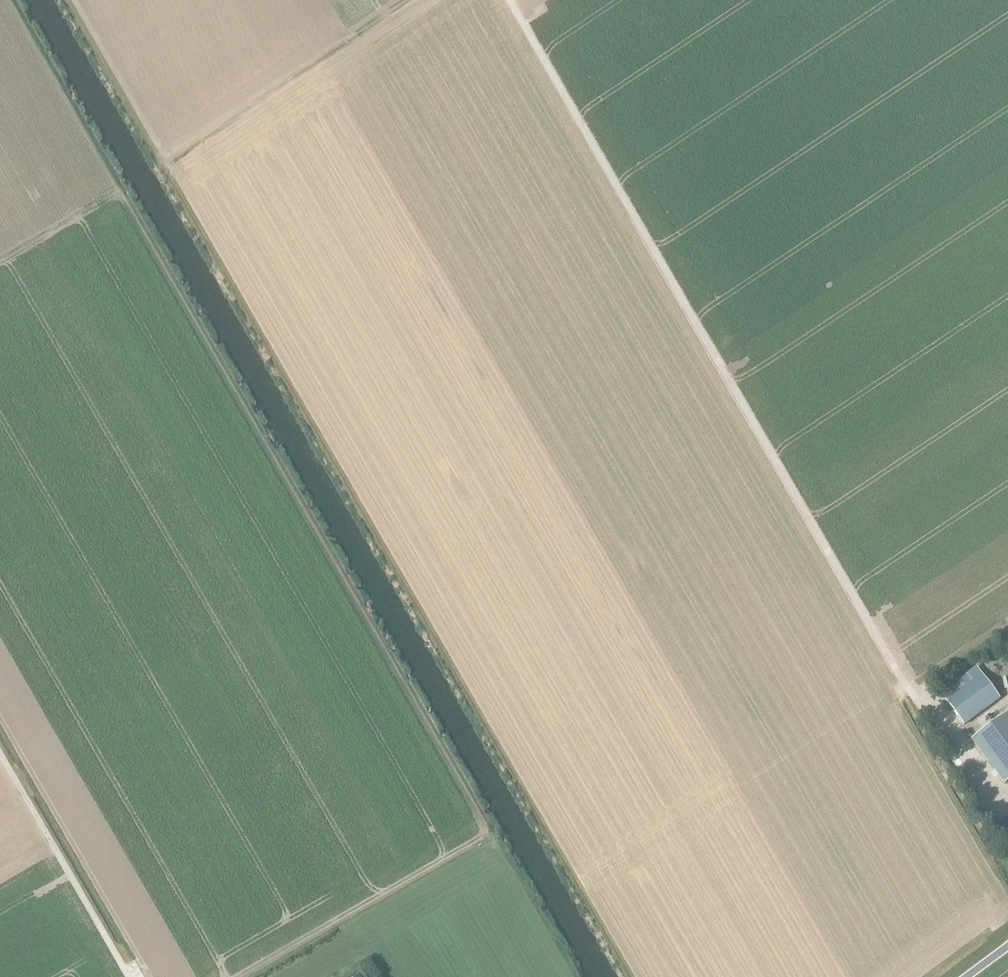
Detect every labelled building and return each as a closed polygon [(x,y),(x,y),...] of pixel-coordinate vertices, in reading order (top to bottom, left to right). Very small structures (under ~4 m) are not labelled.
[(963,725),(999,699),(976,667),(947,689),(953,696),(946,701),(963,725)] [(1007,781),(1007,712),(971,739),(1004,784),(1007,781)]
